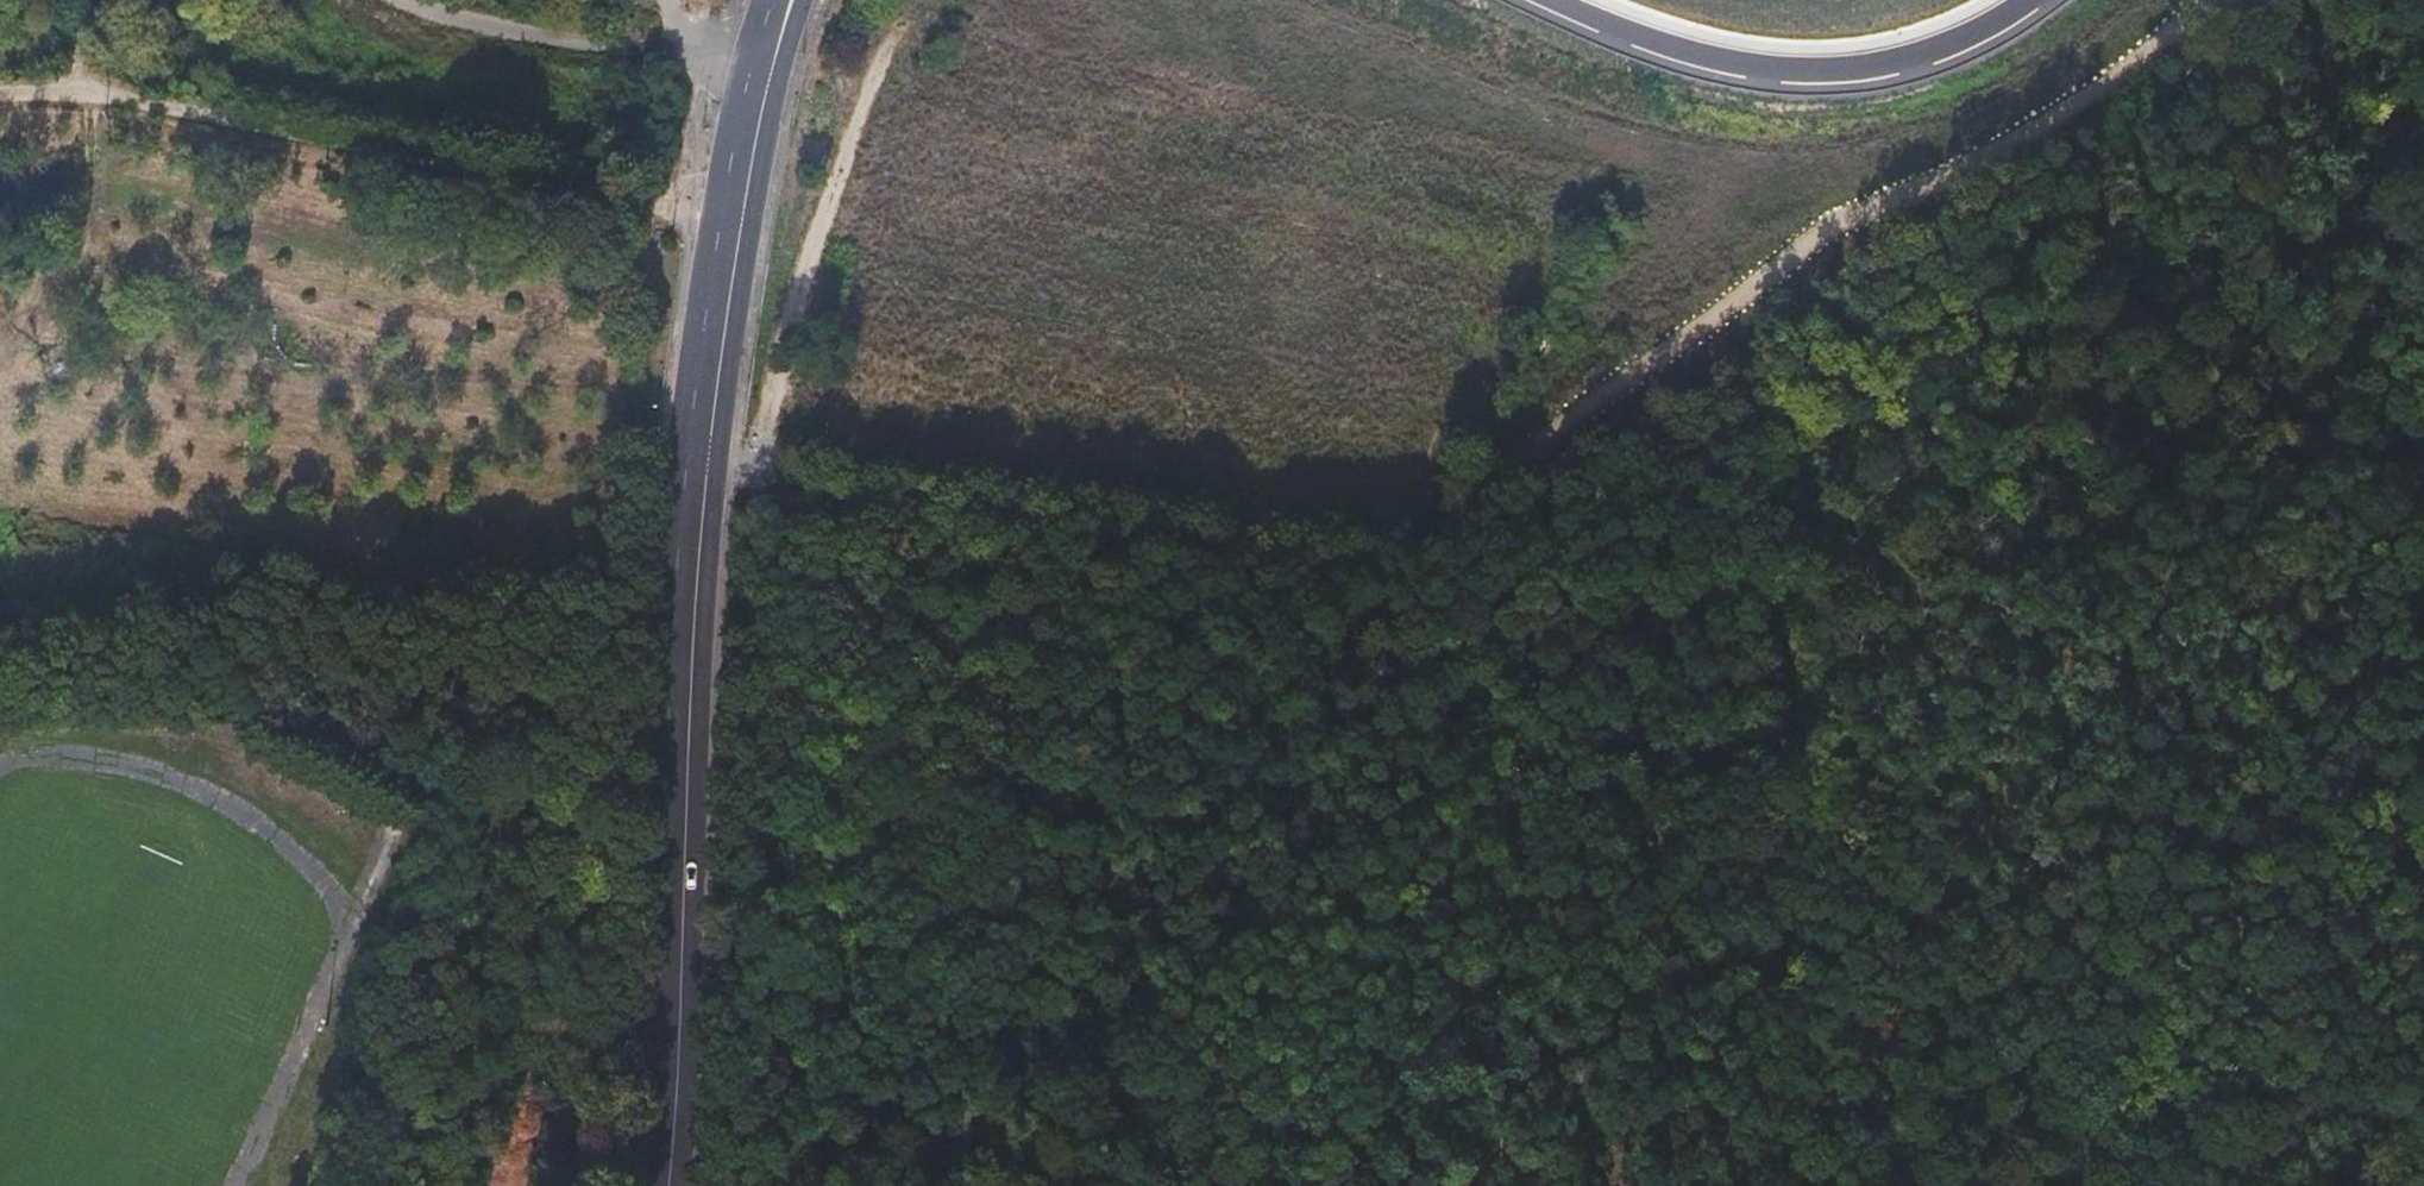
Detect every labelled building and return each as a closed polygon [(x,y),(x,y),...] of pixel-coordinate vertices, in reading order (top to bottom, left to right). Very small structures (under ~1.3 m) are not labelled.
[(489,1164),(522,1181),(542,1141),(515,1126),(507,1140),(502,1137),(489,1164)]
